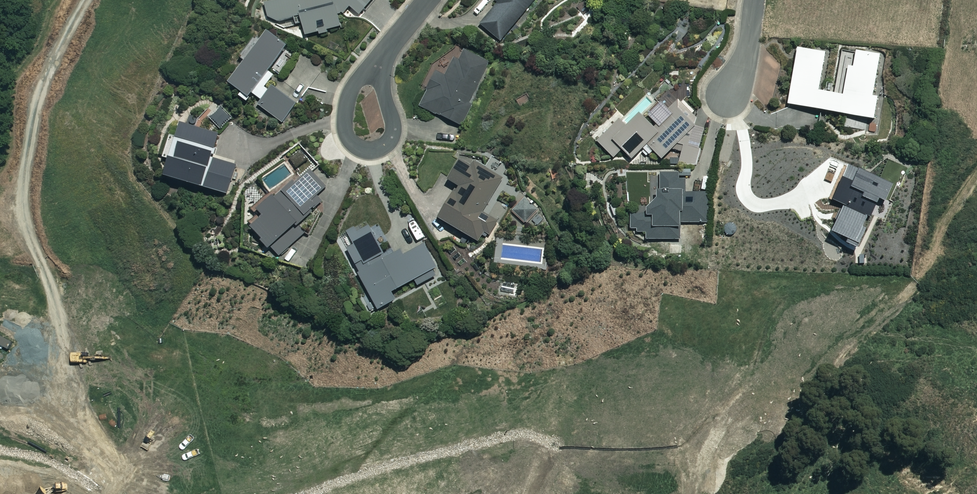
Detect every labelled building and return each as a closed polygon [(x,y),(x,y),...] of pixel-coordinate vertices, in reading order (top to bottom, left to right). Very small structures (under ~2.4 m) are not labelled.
[(318,31),(318,35),(330,32),(329,28),(343,25),(341,16),(350,5),(361,13),(372,0),(271,0),(266,1),(270,17),(278,21),(295,17),(297,24),(304,23),(306,34),(318,31)] [(496,0),(499,3),(481,23),(500,40),(535,0),(497,0),(496,0)] [(269,82),(277,73),(281,76),(300,51),(270,28),(264,36),(259,32),(241,56),(247,60),(231,81),(244,91),(241,95),(248,100),(254,93),(263,99),(259,104),(283,122),(297,103),(269,82)] [(827,52),(799,47),(789,104),(875,118),(879,96),(874,95),(881,54),(857,50),(856,54),(842,52),(835,92),(821,90),(827,52)] [(490,58),(466,48),(460,61),(454,59),(447,76),(437,71),(421,106),(461,123),(490,58)] [(667,107),(660,100),(647,113),(656,123),(653,126),(638,111),(624,124),(618,118),(595,140),(612,157),(621,148),(631,157),(641,147),(643,149),(641,151),(645,155),(648,152),(649,153),(652,150),(660,158),(670,148),(695,124),(696,118),(677,98),(667,107)] [(163,159),(171,161),(168,174),(229,193),(237,165),(212,157),(220,133),(183,122),(179,135),(171,133),(163,159)] [(705,127),(695,124),(670,148),(681,151),(679,157),(670,157),(670,163),(678,163),(678,164),(696,164),(705,127)] [(308,158),(301,149),(290,157),(297,166),(308,158)] [(478,167),(463,158),(450,178),(460,184),(441,217),(480,240),(490,224),(479,218),(503,177),(480,164),(478,167)] [(892,183),(847,162),(831,197),(845,203),(844,207),(865,217),(866,215),(869,216),(879,196),(885,199),(892,183)] [(312,167),(285,193),(280,188),(260,208),(266,213),(253,226),(281,256),(303,234),(296,226),(323,201),(317,195),(329,184),(312,167)] [(683,191),(683,171),(657,171),(656,195),(646,206),(646,213),(628,213),(628,228),(644,228),(644,237),(677,237),(677,221),(705,221),(705,191),(683,191)] [(387,257),(369,224),(350,234),(355,243),(349,247),(361,271),(360,272),(379,308),(397,299),(393,291),(416,279),(419,284),(441,273),(425,243),(405,254),(403,249),(387,257)]
